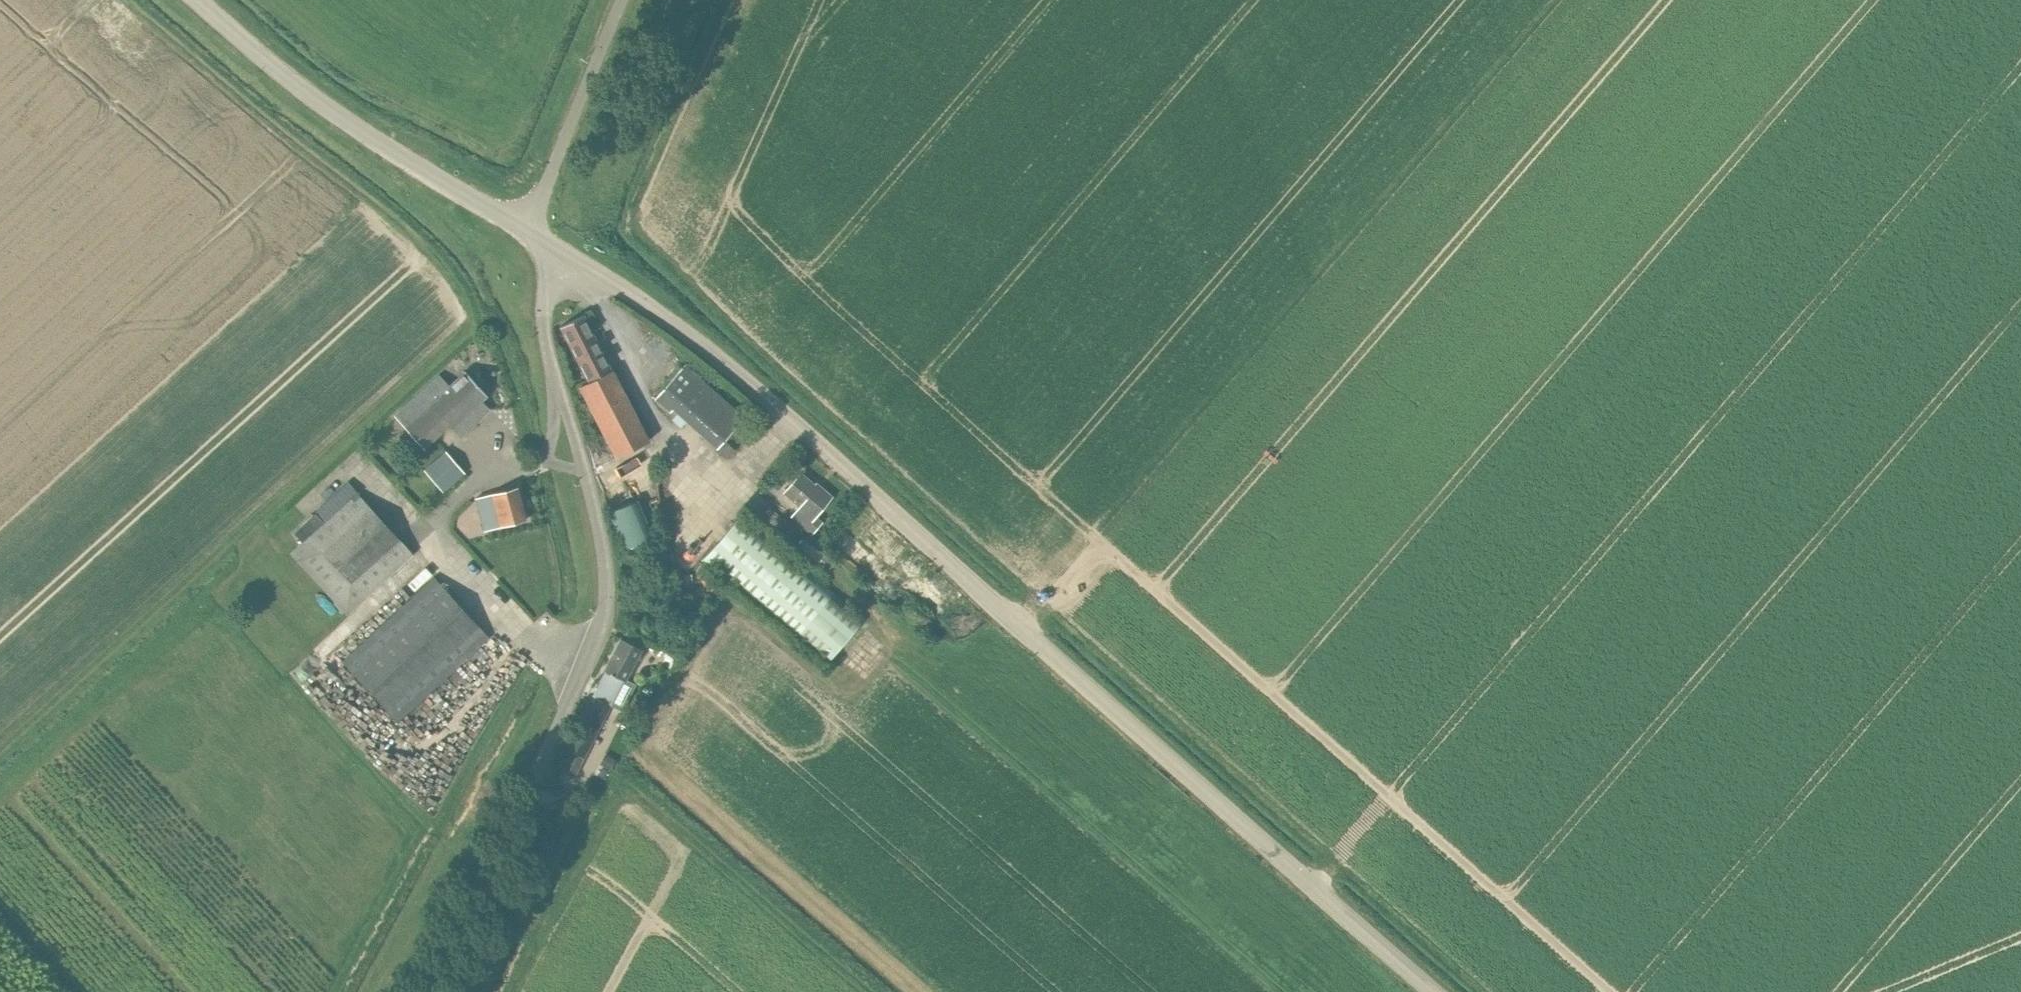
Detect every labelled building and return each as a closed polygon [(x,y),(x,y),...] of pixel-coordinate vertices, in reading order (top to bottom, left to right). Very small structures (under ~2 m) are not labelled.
[(580,315),(562,327),(564,332),(588,381),(589,381),(610,370),(580,315)] [(743,420),(683,366),(653,399),(668,413),(671,409),(716,450),(743,420)] [(647,440),(612,370),(611,369),(589,381),(588,381),(580,386),(614,454),(647,440)] [(487,396),(464,371),(448,386),(438,375),(394,416),(425,448),(436,436),(449,424),(460,436),(489,409),(481,401),(487,396)] [(443,492),(465,472),(445,449),(423,469),(443,492)] [(815,484),(801,472),(784,492),(800,506),(791,516),(811,533),(821,521),(815,516),(832,495),(817,482),(815,484)] [(303,542),(290,553),(346,614),(412,553),(356,493),(346,482),(315,511),(316,513),(307,520),(294,532),(303,542)] [(484,530),(500,525),(525,519),(517,487),(475,498),(484,530)] [(609,512),(608,512),(612,522),(623,549),(652,536),(637,500),(609,512)] [(825,664),(864,619),(741,513),(702,559),(794,638),(825,664)] [(396,721),(434,686),(488,637),(434,577),(342,661),(396,721)] [(572,752),(562,771),(573,777),(583,757),(590,745),(598,729),(611,704),(624,680),(625,680),(626,680),(641,649),(620,639),(605,670),(592,695),(565,748),(572,752)] [(604,753),(599,764),(610,770),(616,759),(604,753)]
